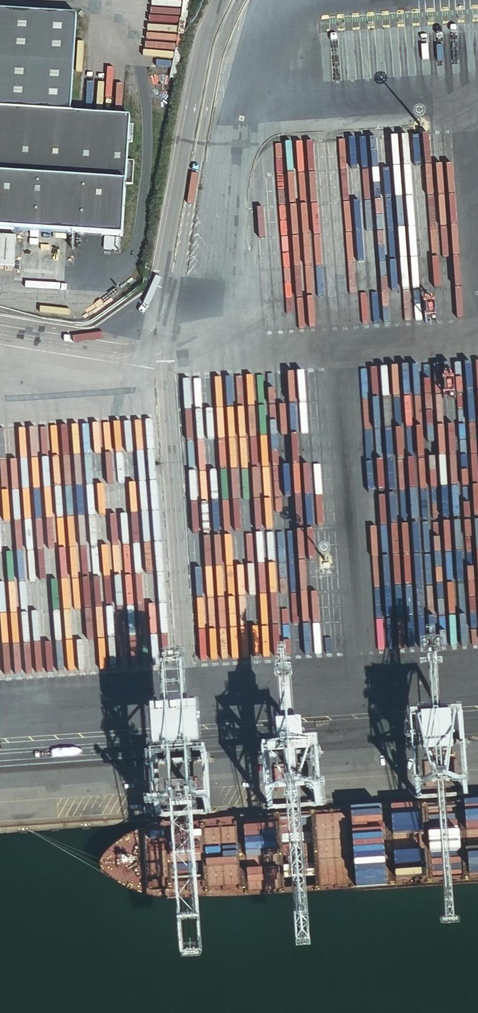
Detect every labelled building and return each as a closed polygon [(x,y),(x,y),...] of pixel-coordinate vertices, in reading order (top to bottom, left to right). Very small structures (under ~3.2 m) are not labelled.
[(117,236),(120,184),(126,185),(127,161),(121,161),(123,117),(64,114),(70,15),(0,10),(0,229),(117,236)]
